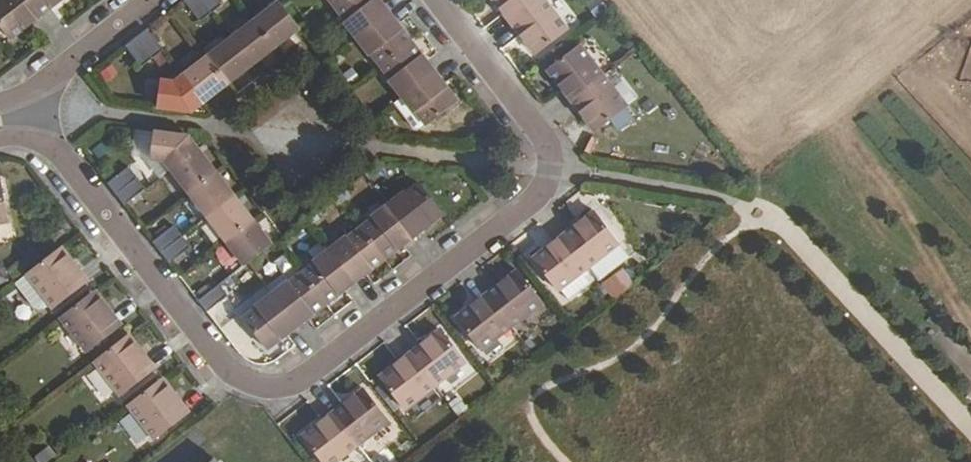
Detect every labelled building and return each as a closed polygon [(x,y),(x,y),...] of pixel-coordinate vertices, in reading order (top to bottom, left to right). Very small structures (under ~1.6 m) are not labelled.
[(9,39),(40,15),(28,0),(0,0),(0,26),(9,39)] [(40,15),(60,0),(28,0),(40,15)] [(201,0),(185,0),(184,1),(200,22),(211,13),(201,0)] [(211,13),(221,5),(218,0),(201,0),(211,13)] [(335,9),(346,0),(328,0),(335,9)] [(379,0),(346,0),(335,9),(357,38),(389,14),(379,0)] [(512,24),(543,0),(493,0),(512,24)] [(544,0),(543,0),(512,24),(535,54),(567,29),(544,0)] [(281,5),(279,2),(254,20),(274,47),(299,28),(281,5)] [(411,43),(389,14),(357,38),(379,67),(411,43)] [(231,39),(251,65),(274,47),(254,20),(231,39)] [(152,58),(163,50),(147,29),(136,38),(152,58)] [(152,58),(136,38),(125,46),(141,67),(152,58)] [(206,57),(227,84),(251,65),(231,39),(206,57)] [(434,72),(411,43),(379,67),(402,96),(434,72)] [(603,76),(580,46),(548,70),(571,101),(603,76)] [(183,76),(203,102),(227,84),(206,57),(183,76)] [(434,72),(402,96),(425,126),(457,101),(434,72)] [(191,111),(203,102),(183,76),(176,81),(160,79),(157,107),(191,111)] [(603,76),(571,101),(595,131),(627,106),(603,76)] [(171,169),(197,149),(188,137),(154,132),(150,160),(166,162),(171,169)] [(171,169),(189,192),(215,172),(197,149),(171,169)] [(128,167),(107,183),(116,194),(137,178),(128,167)] [(215,172),(189,192),(207,216),(234,196),(215,172)] [(137,178),(116,194),(124,205),(145,189),(137,178)] [(418,182),(388,204),(412,237),(442,214),(418,182)] [(234,196),(207,216),(226,240),(252,220),(234,196)] [(412,237),(388,204),(359,227),(384,259),(412,237)] [(564,235),(588,267),(618,243),(594,211),(564,235)] [(226,240),(245,264),(271,244),(252,220),(226,240)] [(153,242),(161,253),(182,236),(174,226),(153,242)] [(384,259),(359,227),(330,249),(354,282),(384,259)] [(588,267),(564,235),(533,258),(557,290),(588,267)] [(190,247),(182,236),(161,253),(169,263),(190,247)] [(87,281),(61,247),(27,274),(53,307),(87,281)] [(330,249),(301,272),(325,304),(354,282),(330,249)] [(616,300),(633,278),(618,266),(601,288),(616,300)] [(487,294),(511,326),(542,302),(517,271),(487,294)] [(301,272),(272,294),(297,326),(325,304),(301,272)] [(219,284),(198,301),(206,312),(228,295),(219,284)] [(121,325),(95,291),(61,317),(86,352),(121,325)] [(272,294),(242,317),(267,349),(297,326),(272,294)] [(511,326),(487,294),(456,318),(481,350),(511,326)] [(440,330),(410,354),(434,385),(465,362),(440,330)] [(154,369),(129,335),(94,362),(120,395),(154,369)] [(434,385),(410,354),(379,377),(404,409),(434,385)] [(476,371),(458,390),(468,399),(486,380),(476,371)] [(188,413),(162,379),(128,405),(154,439),(188,413)] [(363,389),(333,413),(358,444),(388,421),(363,389)] [(302,436),(322,461),(335,461),(358,444),(333,413),(302,436)] [(33,456),(36,461),(48,461),(57,457),(50,446),(33,456)]
